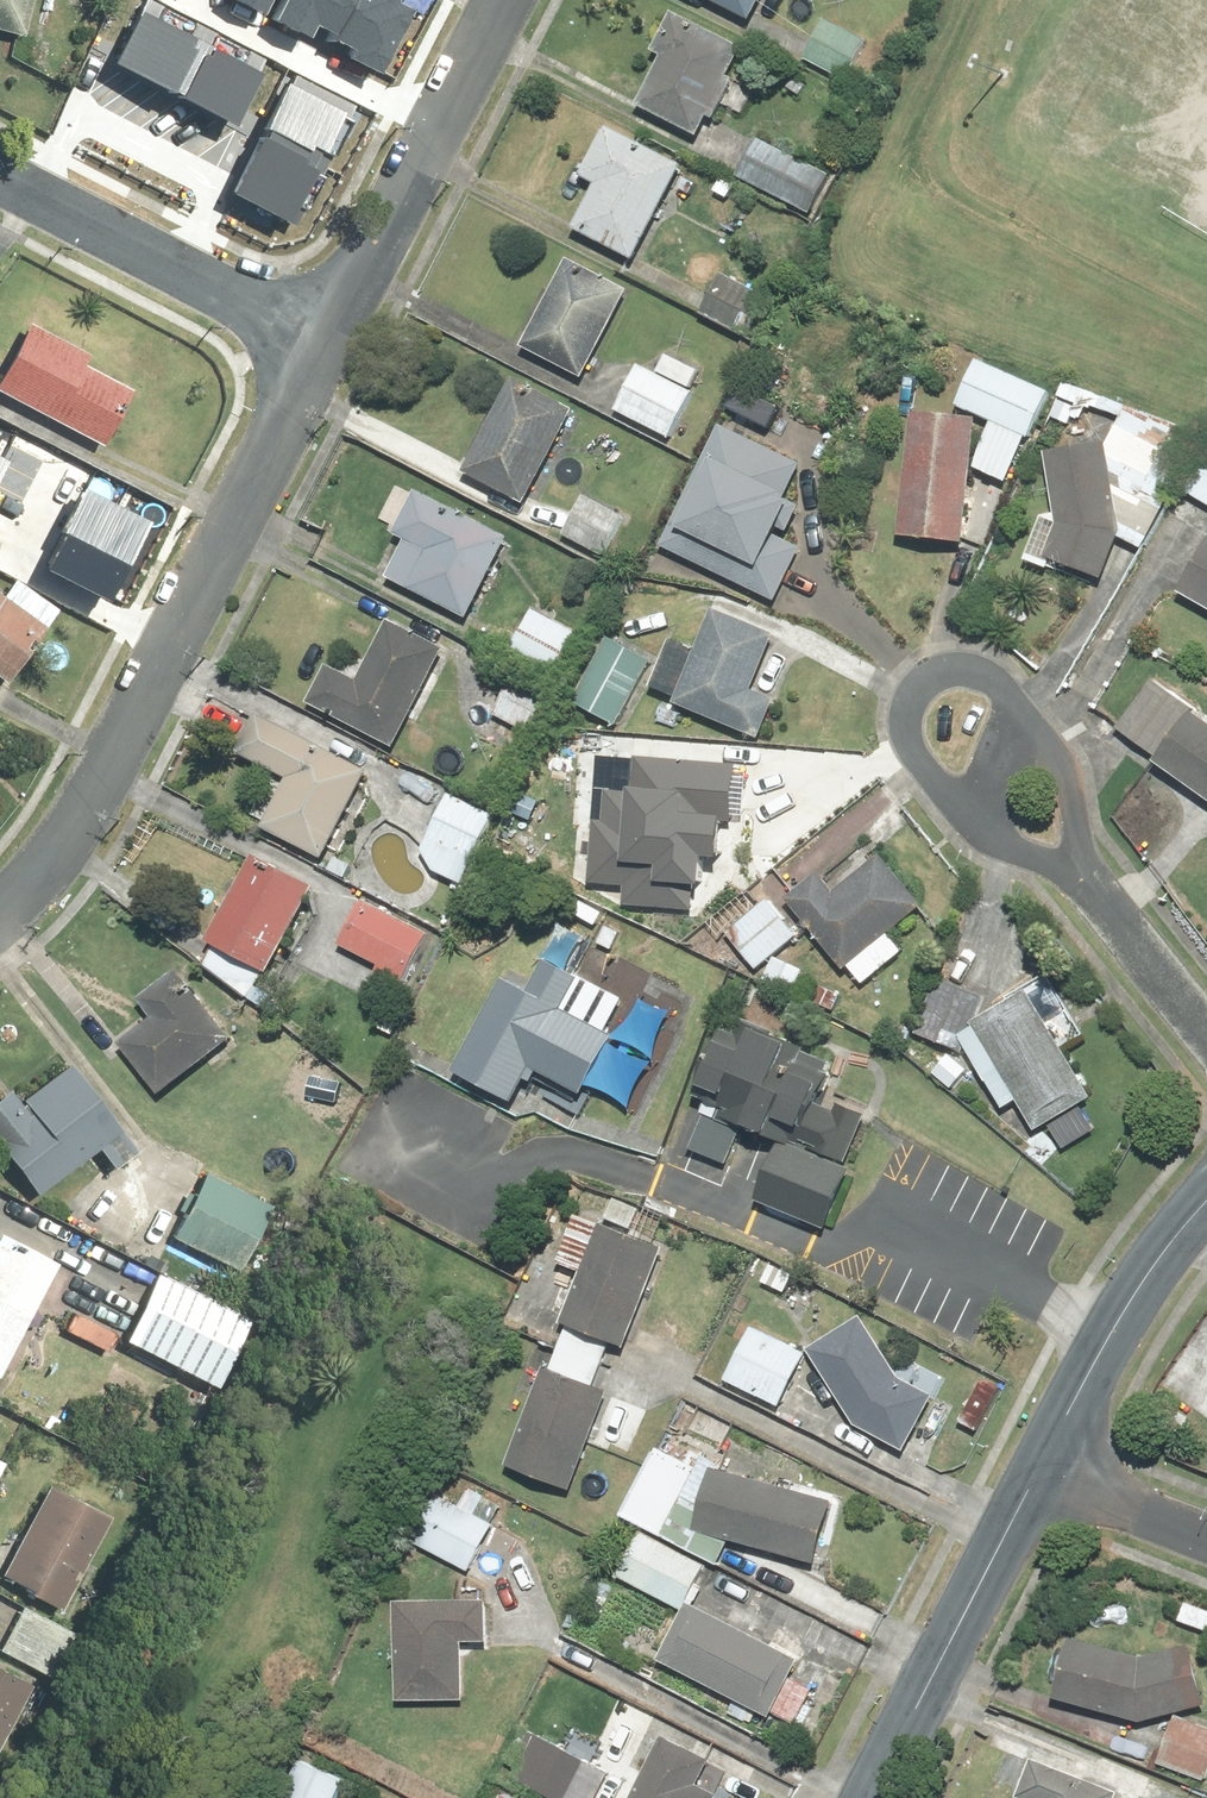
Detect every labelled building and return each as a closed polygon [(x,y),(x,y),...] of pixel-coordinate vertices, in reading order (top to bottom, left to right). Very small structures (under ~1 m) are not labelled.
[(28,0),(0,0),(0,36),(18,41),(28,0)] [(232,113),(261,55),(151,0),(141,0),(114,54),(232,113)] [(258,11),(263,0),(236,0),(258,11)] [(373,66),(404,5),(394,0),(275,0),(268,13),(305,32),(308,26),(345,44),(342,50),(373,66)] [(764,0),(700,0),(751,26),(764,0)] [(697,142),(708,120),(716,124),(736,83),(728,80),(742,50),(669,15),(647,59),(657,64),(634,111),(697,142)] [(845,83),(866,41),(824,19),(802,61),(845,83)] [(348,103),(295,75),(238,185),(291,213),(348,103)] [(683,170),(603,129),(576,181),(592,189),(569,234),(633,267),(683,170)] [(758,140),(738,181),(811,217),(831,176),(758,140)] [(586,384),(631,294),(565,261),(519,351),(586,384)] [(765,298),(721,275),(700,316),(745,339),(765,298)] [(24,325),(0,370),(0,399),(99,452),(129,396),(78,369),(84,357),(24,325)] [(697,397),(689,393),(699,375),(664,356),(655,374),(640,365),(614,412),(671,444),(697,397)] [(973,471),(1007,487),(1050,395),(979,361),(957,408),(994,426),(973,471)] [(526,513),(579,412),(513,377),(460,478),(526,513)] [(977,424),(911,416),(896,541),(963,549),(977,424)] [(1040,517),(1023,563),(1102,590),(1120,540),(1144,551),(1191,454),(1120,420),(1107,448),(1045,456),(1055,522),(1040,517)] [(805,463),(720,423),(660,550),(774,604),(800,548),(781,538),(795,509),(786,505),(805,463)] [(1184,495),(1206,508),(1206,454),(1184,495)] [(11,462),(0,456),(0,483),(11,462)] [(83,494),(48,569),(115,600),(150,525),(83,494)] [(406,544),(387,580),(467,621),(508,542),(416,494),(393,538),(406,544)] [(605,561),(624,519),(581,499),(561,541),(605,561)] [(1181,596),(1206,611),(1206,548),(1181,596)] [(3,684),(53,614),(7,581),(0,591),(0,682),(3,684)] [(534,609),(512,649),(557,674),(579,635),(534,609)] [(672,642),(649,699),(757,744),(775,701),(755,693),(776,641),(712,614),(696,652),(672,642)] [(394,751),(444,655),(386,625),(356,682),(330,669),(311,707),(394,751)] [(652,661),(607,638),(573,704),(618,727),(652,661)] [(1114,732),(1206,803),(1206,725),(1152,682),(1114,732)] [(506,687),(491,716),(531,737),(546,707),(506,687)] [(323,863),(370,770),(264,716),(240,762),(288,787),(265,833),(323,863)] [(653,741),(553,734),(525,785),(570,810),(538,867),(587,895),(625,826),(620,903),(707,909),(713,828),(722,829),(726,776),(651,770),(653,741)] [(462,888),(494,817),(448,796),(416,867),(462,888)] [(535,870),(559,821),(525,804),(500,852),(535,870)] [(888,938),(923,910),(880,855),(833,892),(820,876),(786,903),(857,992),(903,956),(888,938)] [(207,942),(217,948),(203,972),(249,998),(262,974),(267,976),(314,894),(253,860),(207,942)] [(725,936),(756,973),(796,939),(765,902),(725,936)] [(428,938),(363,903),(340,945),(377,965),(373,972),(402,988),(428,938)] [(776,959),(765,985),(794,998),(805,972),(776,959)] [(543,964),(527,995),(503,983),(454,1079),(513,1108),(531,1074),(584,1100),(614,1040),(564,1014),(580,982),(543,964)] [(150,1024),(116,1049),(155,1100),(232,1042),(176,968),(132,1001),(150,1024)] [(986,1000),(937,981),(915,1037),(970,1058),(1004,1115),(1018,1107),(1036,1137),(1093,1102),(1062,1050),(1085,1036),(1049,977),(978,1019),(986,1000)] [(369,1094),(286,1028),(262,1058),(293,1083),(282,1096),(335,1138),(369,1094)] [(834,1076),(727,1032),(695,1109),(847,1167),(866,1122),(822,1104),(834,1076)] [(950,1056),(933,1075),(951,1091),(968,1073),(950,1056)] [(63,1067),(15,1104),(4,1089),(0,1093),(0,1160),(30,1199),(92,1151),(110,1174),(133,1156),(63,1067)] [(829,1228),(852,1172),(784,1145),(761,1200),(829,1228)] [(265,1206),(200,1173),(166,1239),(231,1272),(265,1206)] [(664,1253),(601,1229),(562,1328),(625,1352),(664,1253)] [(0,1240),(0,1365),(52,1267),(0,1240)] [(756,1308),(779,1267),(758,1255),(735,1297),(756,1308)] [(233,1317),(156,1279),(123,1346),(200,1384),(233,1317)] [(91,1324),(70,1312),(60,1332),(101,1354),(115,1328),(95,1317),(91,1324)] [(861,1319),(807,1351),(856,1432),(905,1457),(934,1399),(899,1381),(861,1319)] [(752,1330),(723,1384),(780,1413),(808,1359),(752,1330)] [(609,1397),(544,1372),(507,1469),(572,1494),(609,1397)] [(977,1437),(1005,1384),(983,1373),(956,1426),(977,1437)] [(833,1505),(711,1472),(695,1536),(816,1568),(833,1505)] [(452,1478),(415,1546),(470,1577),(508,1508),(452,1478)] [(40,1489),(0,1568),(0,1581),(58,1610),(103,1521),(40,1489)] [(706,1568),(640,1533),(616,1579),(682,1614),(706,1568)] [(1177,1623),(1206,1632),(1206,1607),(1185,1600),(1177,1623)] [(490,1605),(394,1605),(394,1701),(464,1701),(464,1646),(490,1646),(490,1605)] [(801,1666),(688,1607),(659,1663),(771,1722),(801,1666)] [(0,1647),(0,1656),(46,1681),(70,1637),(20,1610),(0,1647)] [(1070,1638),(1051,1697),(1138,1725),(1204,1708),(1189,1647),(1137,1660),(1070,1638)] [(0,1674),(0,1736),(25,1686),(0,1674)] [(1156,1766),(1203,1783),(1206,1773),(1206,1733),(1172,1721),(1156,1766)] [(524,1729),(506,1763),(524,1772),(517,1784),(544,1797),(598,1797),(610,1774),(524,1729)] [(661,1741),(632,1797),(716,1797),(697,1789),(709,1765),(661,1741)] [(1028,1759),(1013,1797),(1015,1797),(1118,1797),(1119,1794),(1028,1759)] [(304,1760),(284,1797),(342,1797),(349,1784),(304,1760)]
